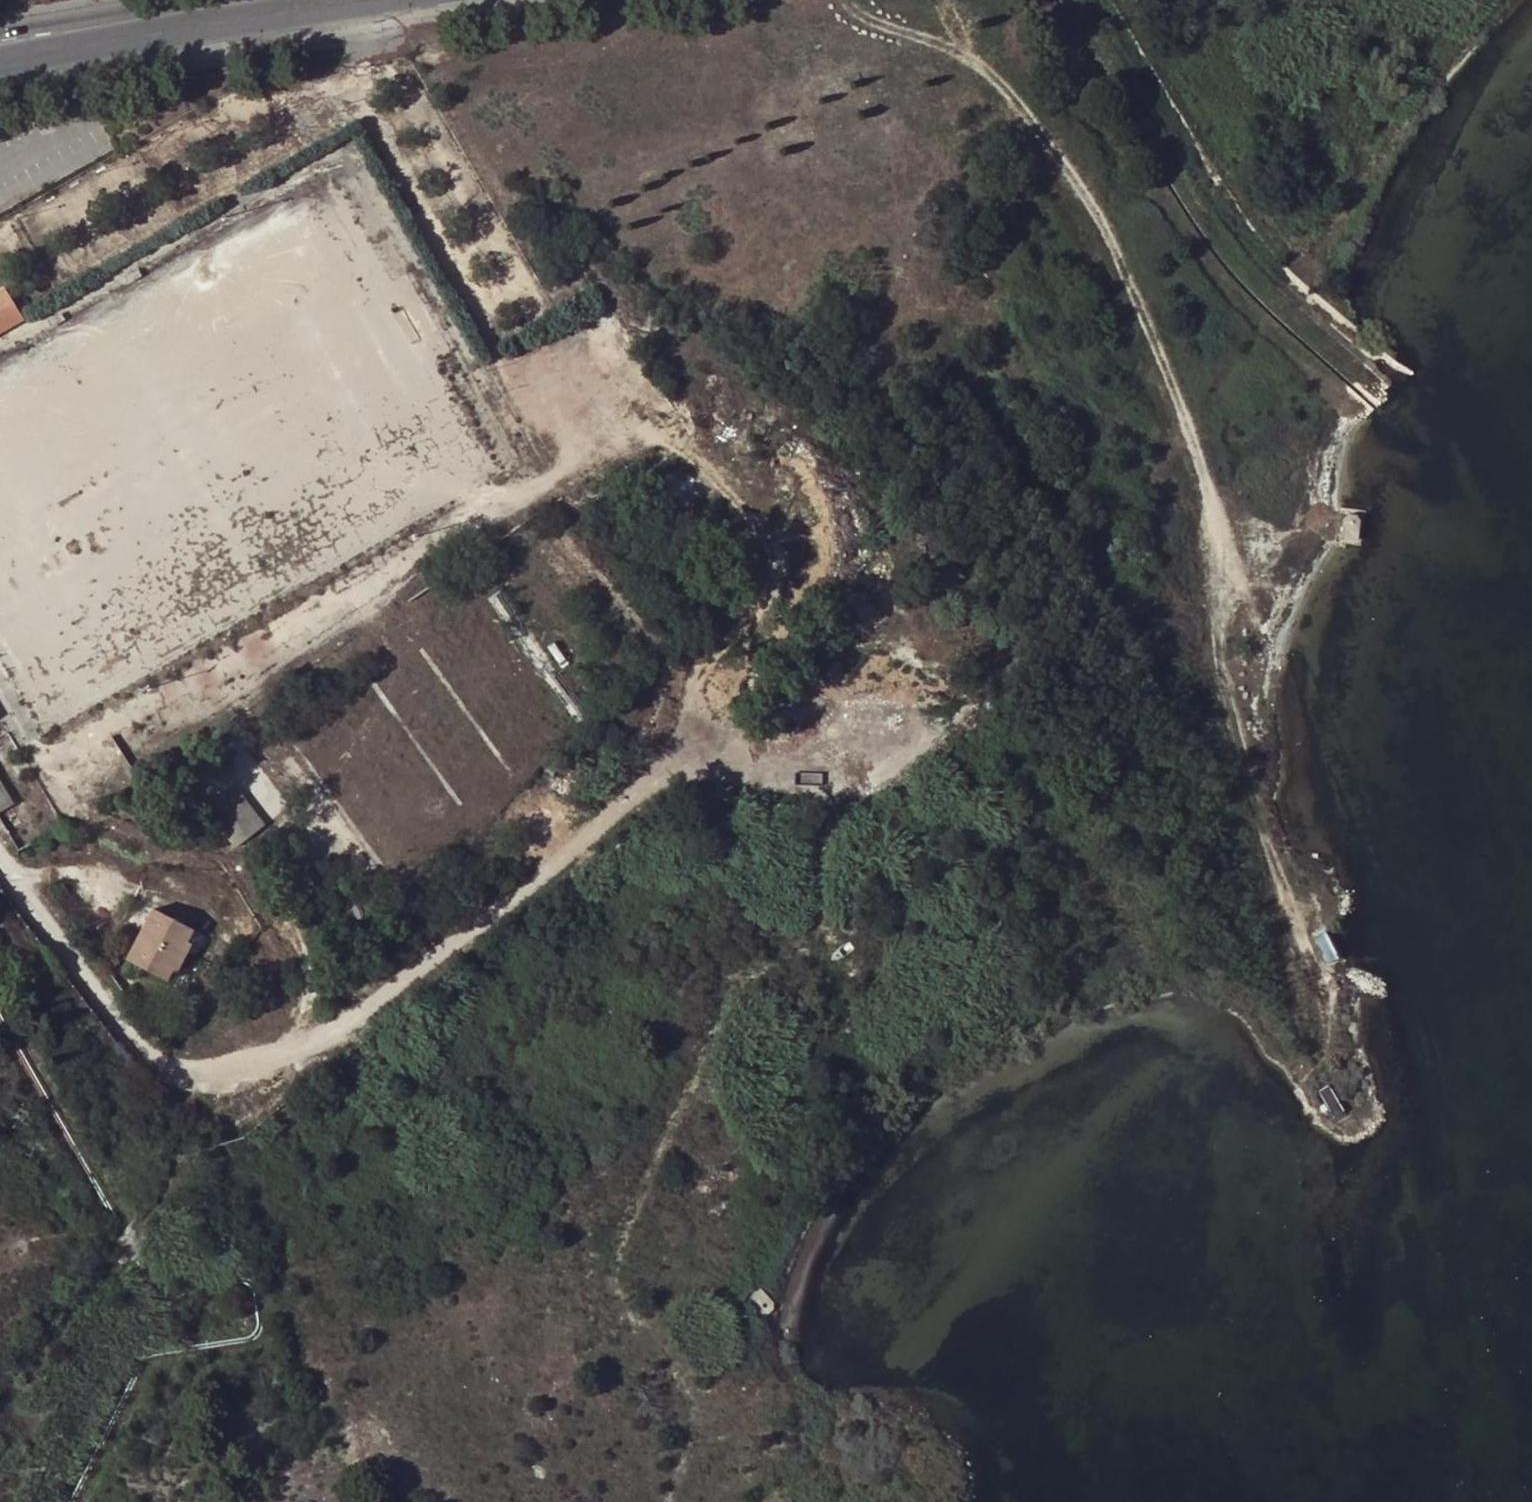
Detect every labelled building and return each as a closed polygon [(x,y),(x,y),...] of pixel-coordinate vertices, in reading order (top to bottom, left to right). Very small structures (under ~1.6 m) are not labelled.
[(2,334),(21,322),(2,290),(0,291),(0,330),(2,334)] [(18,805),(0,777),(0,815),(18,805)] [(213,820),(212,821),(230,847),(245,835),(227,811),(213,820)] [(177,969),(190,941),(195,931),(153,911),(129,963),(171,982),(177,969)] [(197,944),(190,941),(177,969),(183,972),(197,944)]
